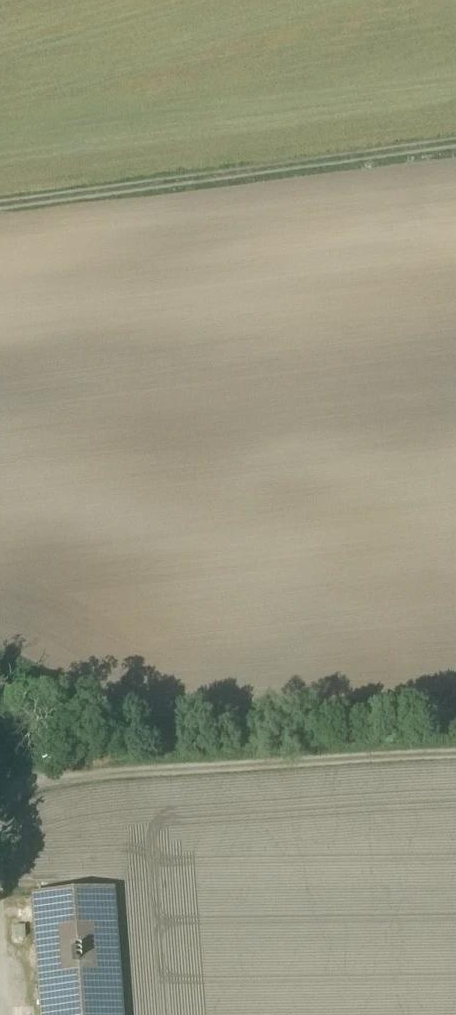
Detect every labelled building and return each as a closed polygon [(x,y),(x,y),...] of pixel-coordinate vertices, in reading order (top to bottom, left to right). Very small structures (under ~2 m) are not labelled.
[(34,897),(43,1014),(120,1014),(111,891),(34,897)]
